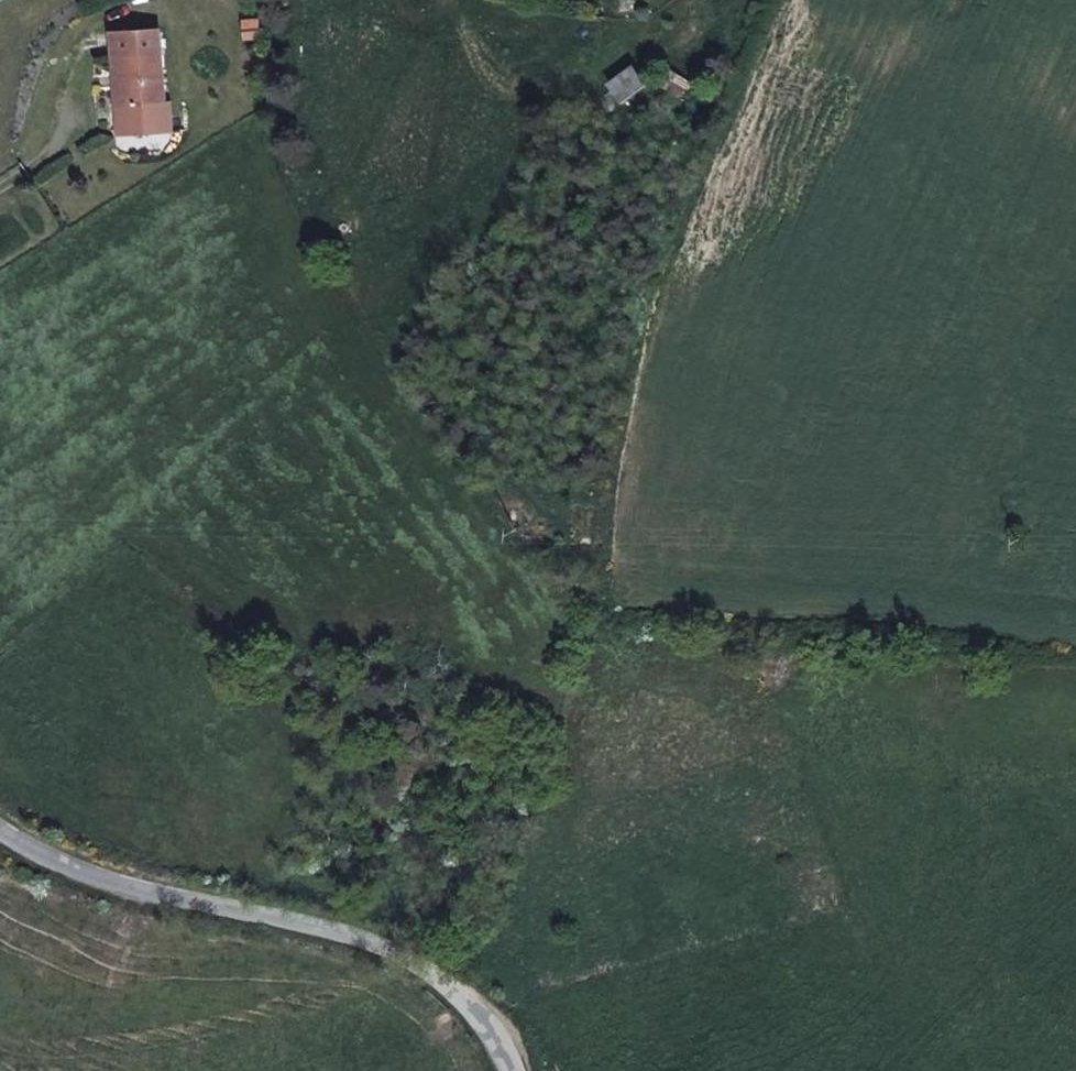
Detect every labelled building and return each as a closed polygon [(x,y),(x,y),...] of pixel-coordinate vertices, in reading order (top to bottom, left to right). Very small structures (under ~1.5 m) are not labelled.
[(169,28),(113,31),(120,139),(175,135),(169,28)]
